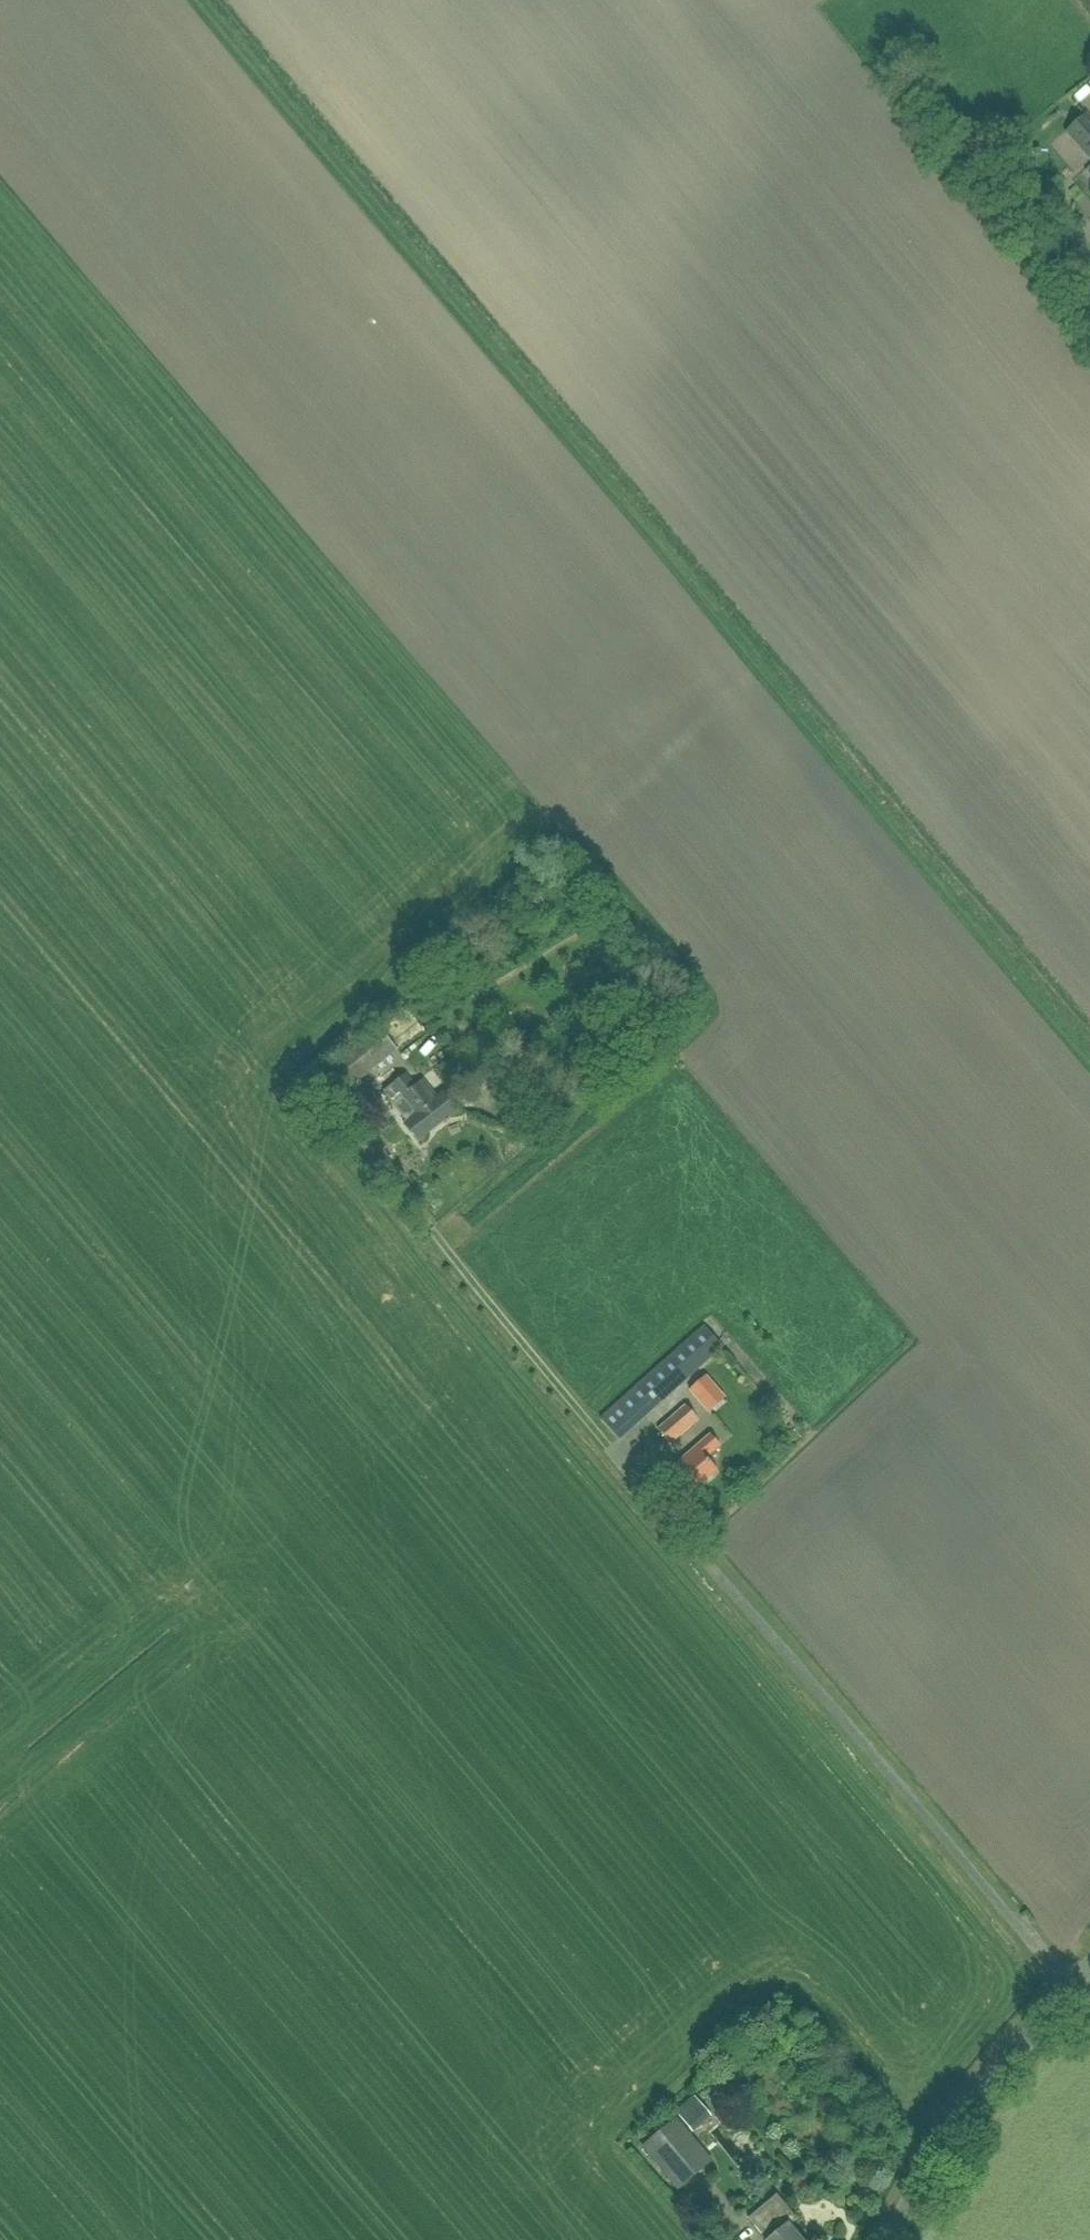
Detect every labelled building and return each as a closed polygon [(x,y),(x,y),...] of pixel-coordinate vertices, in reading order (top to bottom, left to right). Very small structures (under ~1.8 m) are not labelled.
[(1085,116),(1064,134),(1087,161),(1089,158),(1089,122),(1085,116)] [(397,1050),(379,1028),(330,1066),(348,1089),(397,1050)] [(405,1076),(390,1088),(383,1093),(406,1122),(403,1125),(417,1142),(456,1111),(443,1093),(436,1098),(422,1081),(415,1087),(405,1076)] [(636,1424),(722,1348),(702,1327),(617,1402),(636,1424)] [(705,1379),(690,1392),(708,1413),(724,1400),(705,1379)] [(684,1406),(657,1430),(669,1444),(697,1421),(684,1406)] [(705,1459),(719,1446),(709,1435),(667,1472),(688,1496),(716,1472),(705,1459)] [(679,2187),(707,2164),(672,2123),(645,2146),(679,2187)] [(787,2227),(796,2220),(775,2196),(747,2220),(763,2239),(798,2239),(787,2227)]
